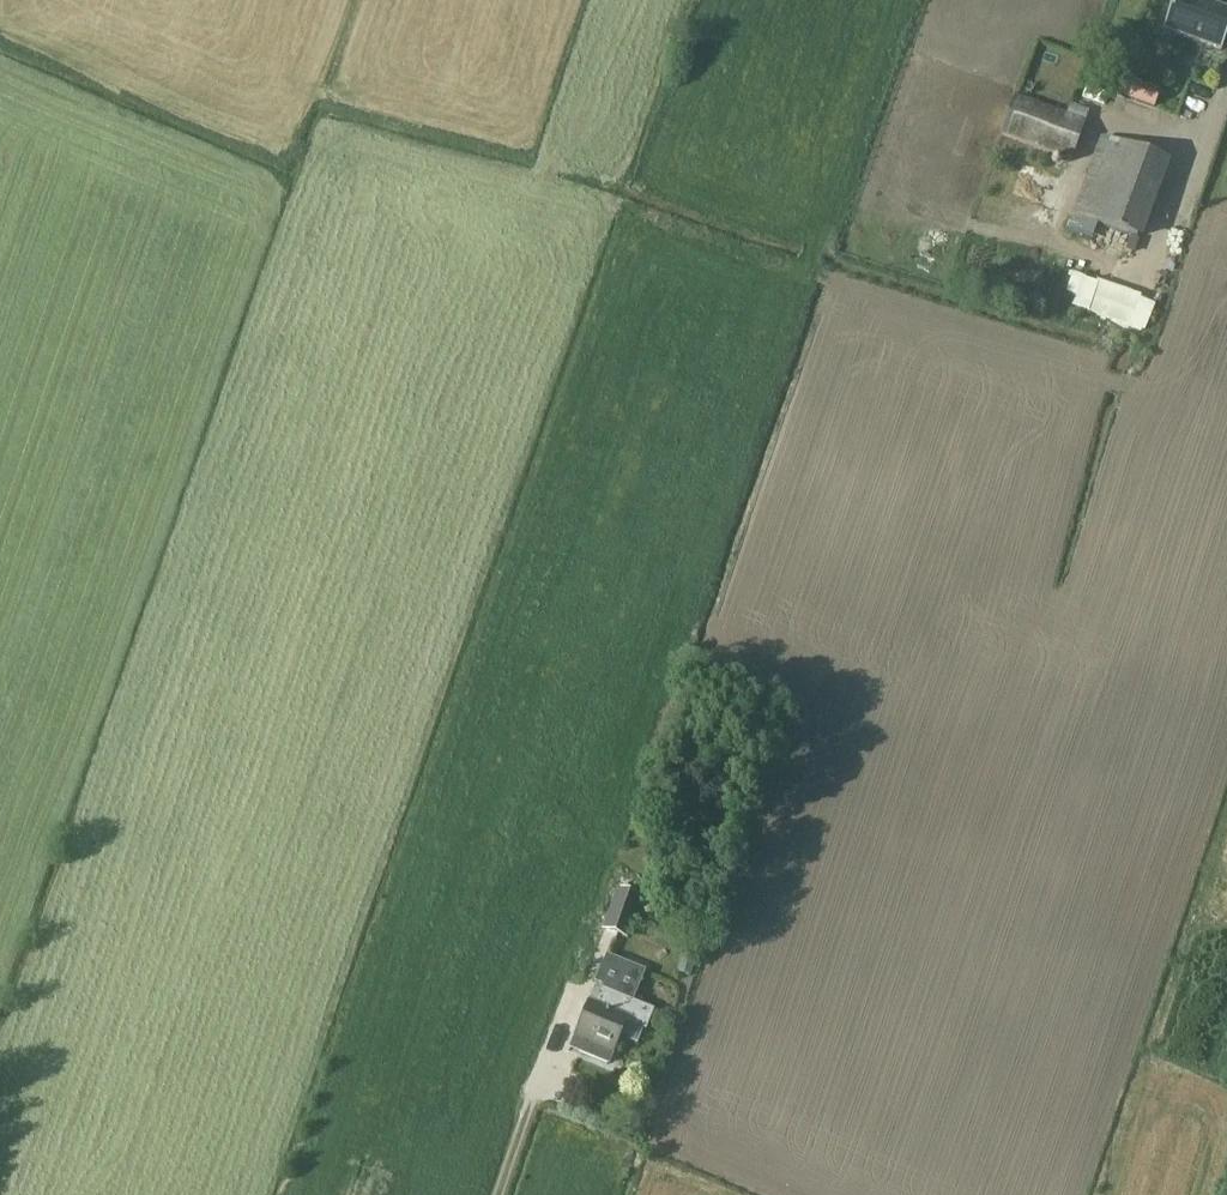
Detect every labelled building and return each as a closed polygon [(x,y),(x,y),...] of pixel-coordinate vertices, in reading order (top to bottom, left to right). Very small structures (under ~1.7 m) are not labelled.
[(1163,29),(1221,51),(1226,35),(1226,11),(1198,0),(1174,0),(1163,29)] [(1141,85),(1135,101),(1153,107),(1159,91),(1141,85)] [(1069,104),(1065,114),(1014,95),(1001,136),(1071,161),(1086,121),(1089,111),(1069,104)] [(1100,137),(1085,178),(1156,203),(1170,162),(1100,137)] [(642,897),(616,888),(601,931),(628,940),(642,897)] [(588,1003),(573,1041),(583,1045),(580,1053),(608,1063),(611,1055),(617,1039),(623,1023),(642,1030),(645,1031),(653,1010),(633,1002),(600,989),(599,992),(595,991),(590,1004),(588,1003)]
